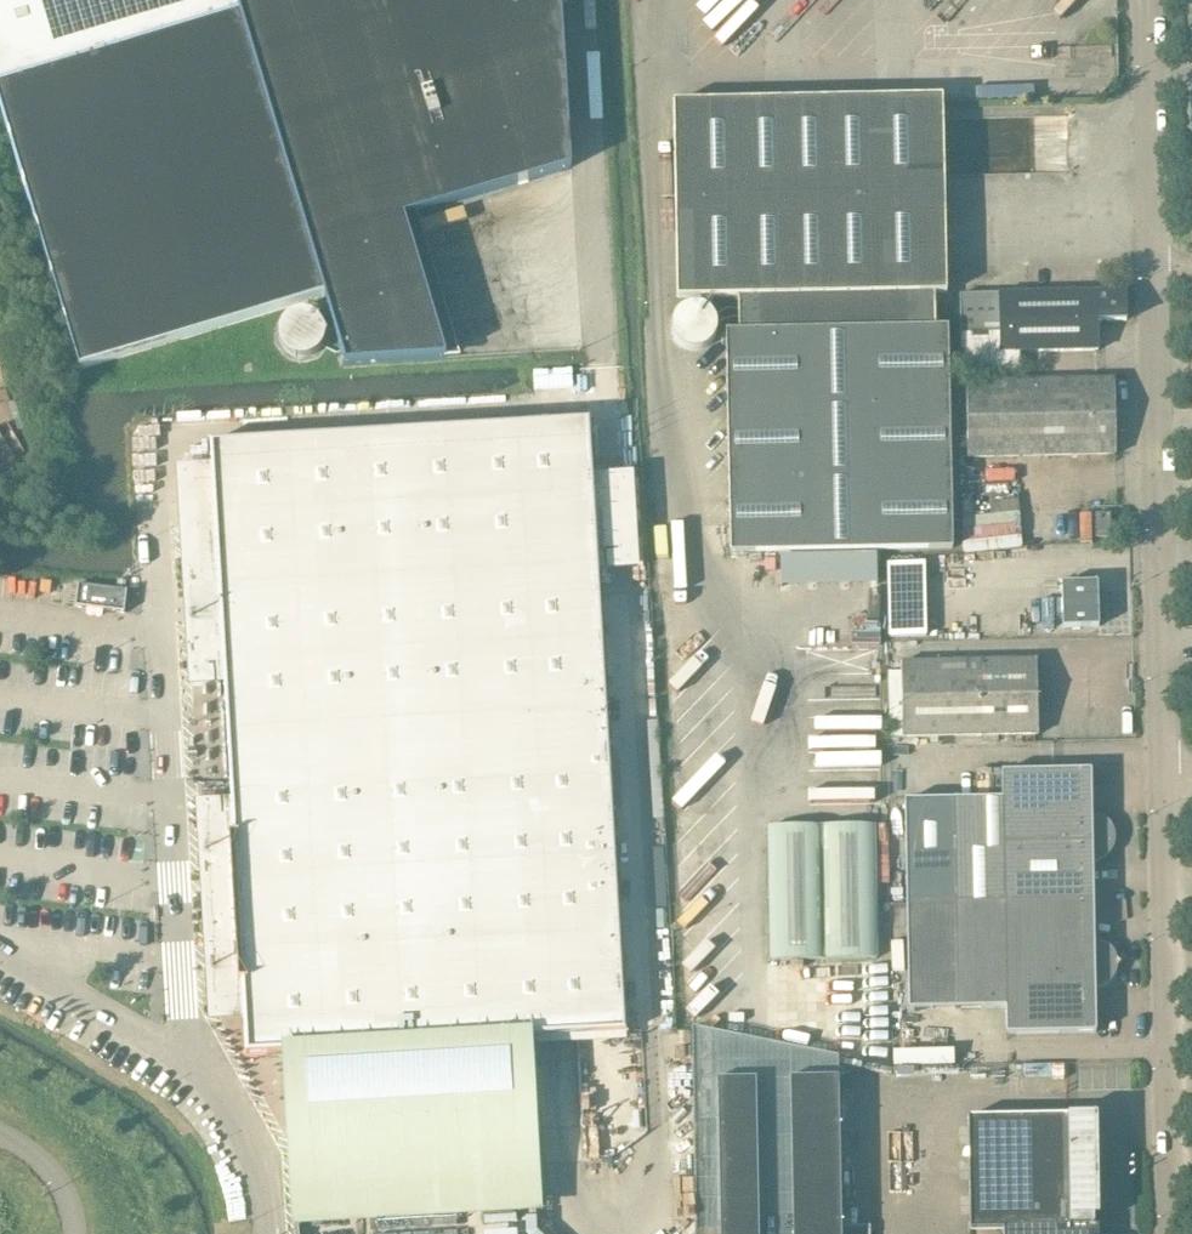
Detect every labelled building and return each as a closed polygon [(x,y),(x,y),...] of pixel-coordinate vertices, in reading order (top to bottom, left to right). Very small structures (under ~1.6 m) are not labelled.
[(323,296),(343,363),(445,358),(403,218),(570,168),(560,0),(0,0),(0,106),(79,369),(323,296)] [(946,294),(943,107),(942,97),(673,102),(677,299),(738,298),(739,331),(725,331),(730,553),(952,549),(948,327),(935,327),(934,294),(946,294)] [(960,295),(961,335),(962,373),(1020,371),(1019,352),(1097,350),(1097,321),(1126,320),(1125,291),(960,295)] [(967,382),(968,420),(969,458),(1115,455),(1114,379),(967,382)] [(287,1053),(296,1198),(534,1188),(525,1038),(626,1033),(590,420),(209,442),(215,531),(193,533),(197,589),(218,588),(234,851),(213,852),(215,881),(220,967),(240,966),(246,1055),(287,1053)] [(1110,536),(1109,513),(1094,514),(1095,537),(1110,536)] [(117,589),(125,590),(126,581),(118,580),(117,589)] [(1097,582),(1062,583),(1063,627),(1098,627),(1097,582)] [(76,607),(124,613),(127,590),(125,590),(117,589),(78,585),(76,607)] [(901,662),(902,737),(1039,734),(1037,659),(901,662)] [(1001,798),(1003,840),(1115,838),(1114,831),(1110,822),(1103,817),(1096,813),(1082,812),(1081,770),(1001,771),(1001,798)] [(953,799),(955,904),(1004,903),(1003,854),(1003,840),(1001,798),(953,799)] [(904,800),(906,905),(955,904),(953,799),(904,800)] [(878,958),(875,825),(767,827),(770,959),(878,958)] [(1003,854),(1004,903),(1084,901),(1083,864),(1099,861),(1107,856),(1113,848),(1115,840),(1115,838),(1003,840),(1003,854)] [(1006,1007),(1005,1007),(1006,1034),(1086,1032),(1086,990),(1101,987),(1107,983),(1112,978),(1116,972),(1118,964),(1116,955),(1111,947),(1105,943),(1098,940),(1085,938),(1084,901),(1004,903),(1006,1007)] [(906,905),(908,1009),(1005,1007),(1006,1007),(1004,903),(955,904),(906,905)] [(838,1078),(789,1079),(792,1233),(841,1233),(838,1078)] [(755,1080),(716,1080),(720,1233),(758,1233),(755,1080)] [(1100,1216),(1098,1114),(968,1117),(970,1228),(1003,1227),(1003,1233),(1100,1233),(1100,1224),(1095,1224),(1095,1216),(1100,1216)]
